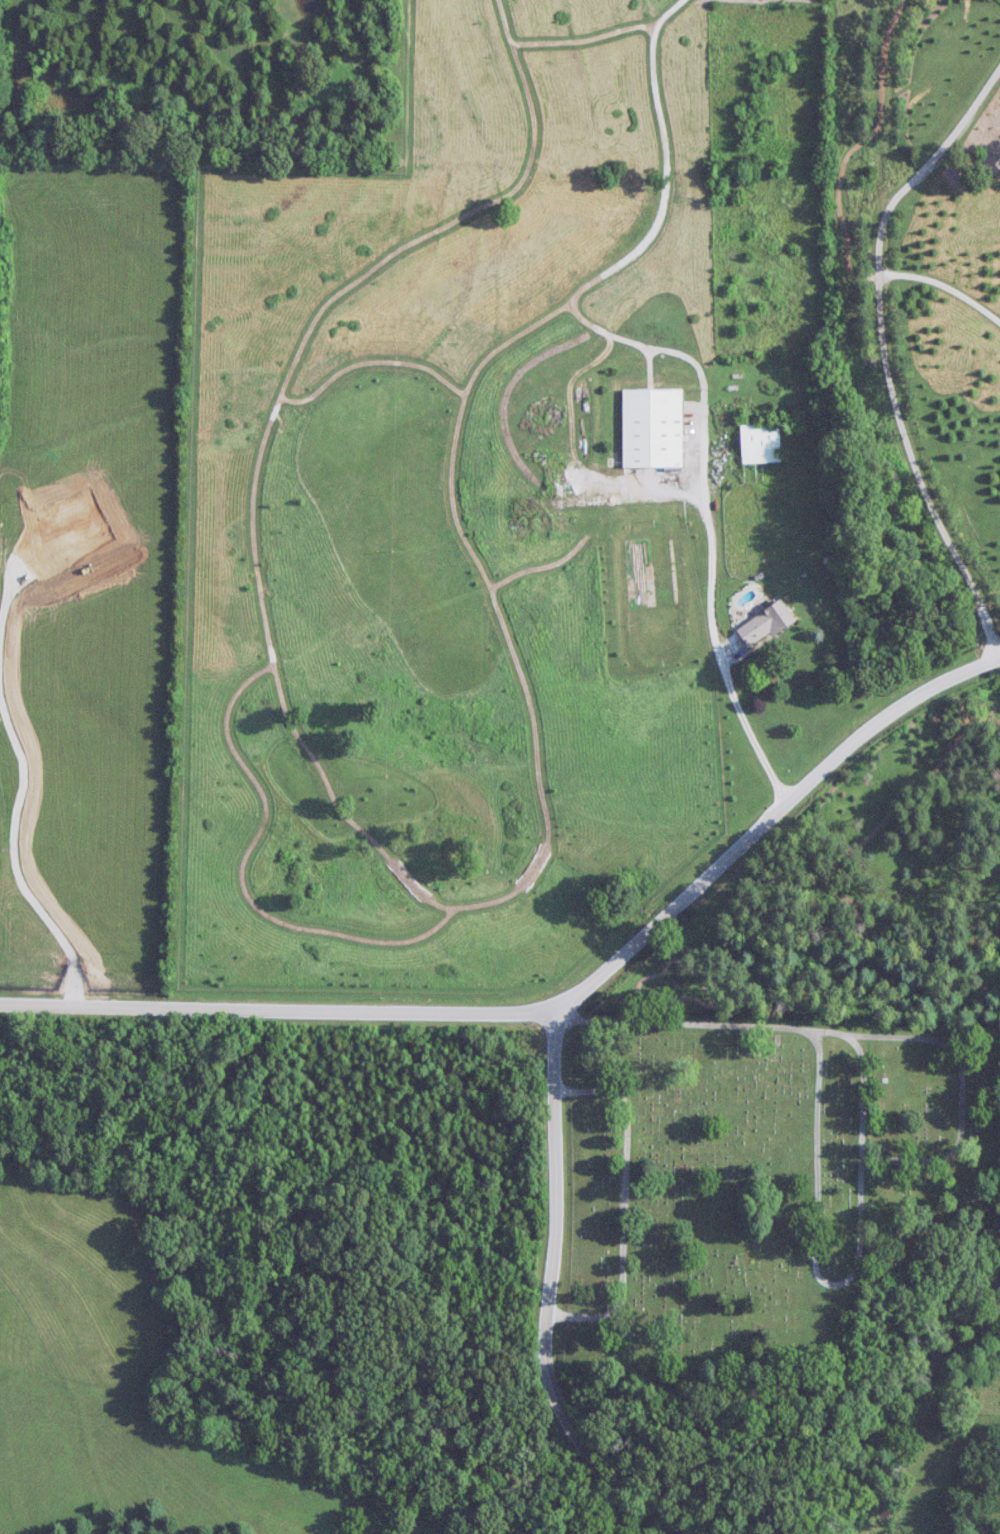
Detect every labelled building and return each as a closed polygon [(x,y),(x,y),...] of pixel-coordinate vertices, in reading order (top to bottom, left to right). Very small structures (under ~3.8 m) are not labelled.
[(624,389),(682,389),(682,467),(624,467),(624,389)] [(741,424),(779,423),(781,462),(743,464),(741,424)] [(737,632),(781,600),(796,620),(775,636),(772,632),(750,649),(737,632)]
